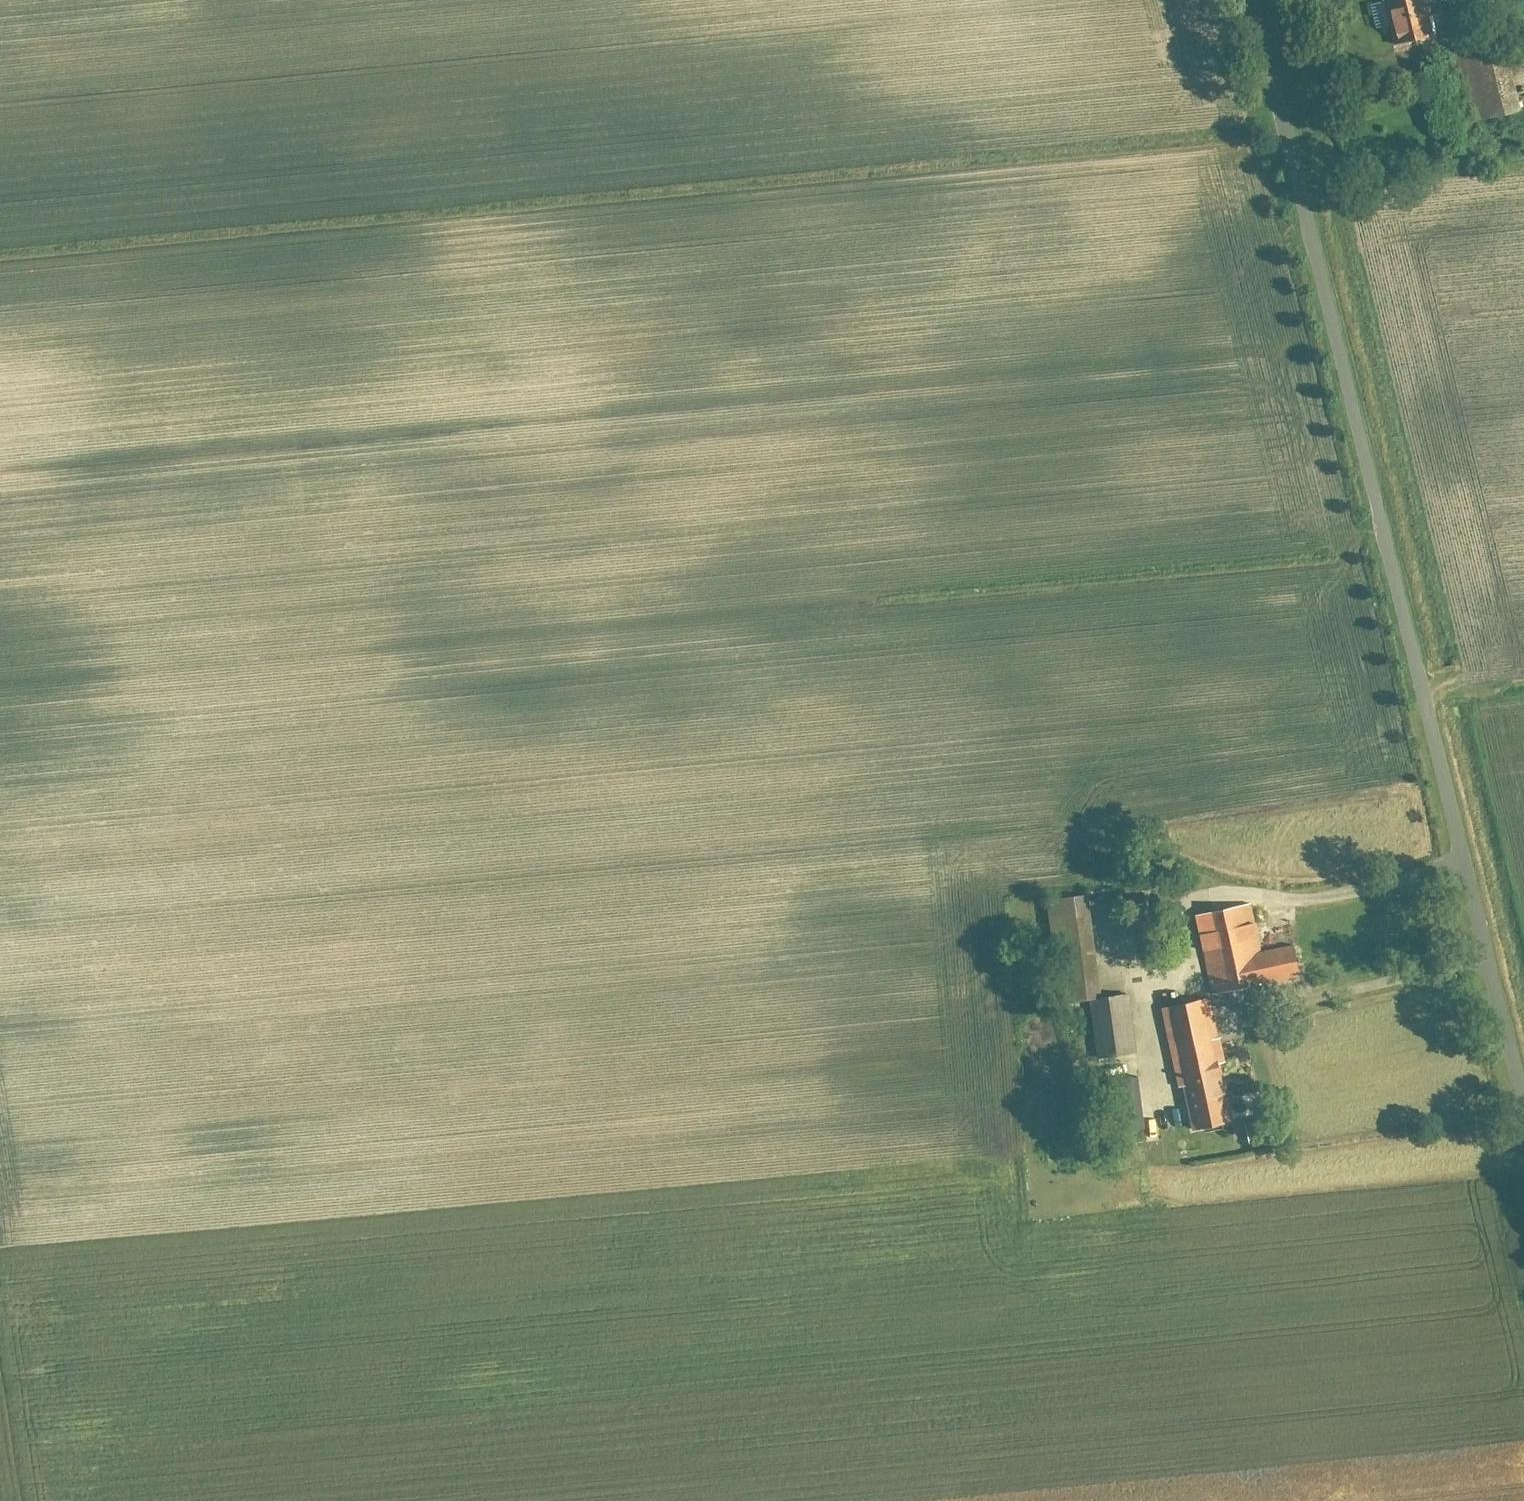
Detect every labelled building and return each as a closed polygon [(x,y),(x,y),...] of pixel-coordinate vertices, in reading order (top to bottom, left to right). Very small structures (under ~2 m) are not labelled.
[(1393,53),(1431,46),(1422,0),(1383,0),(1393,53)] [(1458,47),(1470,129),(1522,121),(1510,39),(1458,47)] [(1087,1011),(1094,1065),(1132,1060),(1124,999),(1100,1002),(1085,898),(1044,903),(1059,1014),(1087,1011)] [(1194,917),(1211,999),(1300,980),(1293,949),(1261,956),(1251,905),(1194,917)] [(1163,1012),(1188,1134),(1236,1124),(1211,1002),(1163,1012)] [(1108,1115),(1111,1138),(1141,1133),(1138,1111),(1108,1115)]
